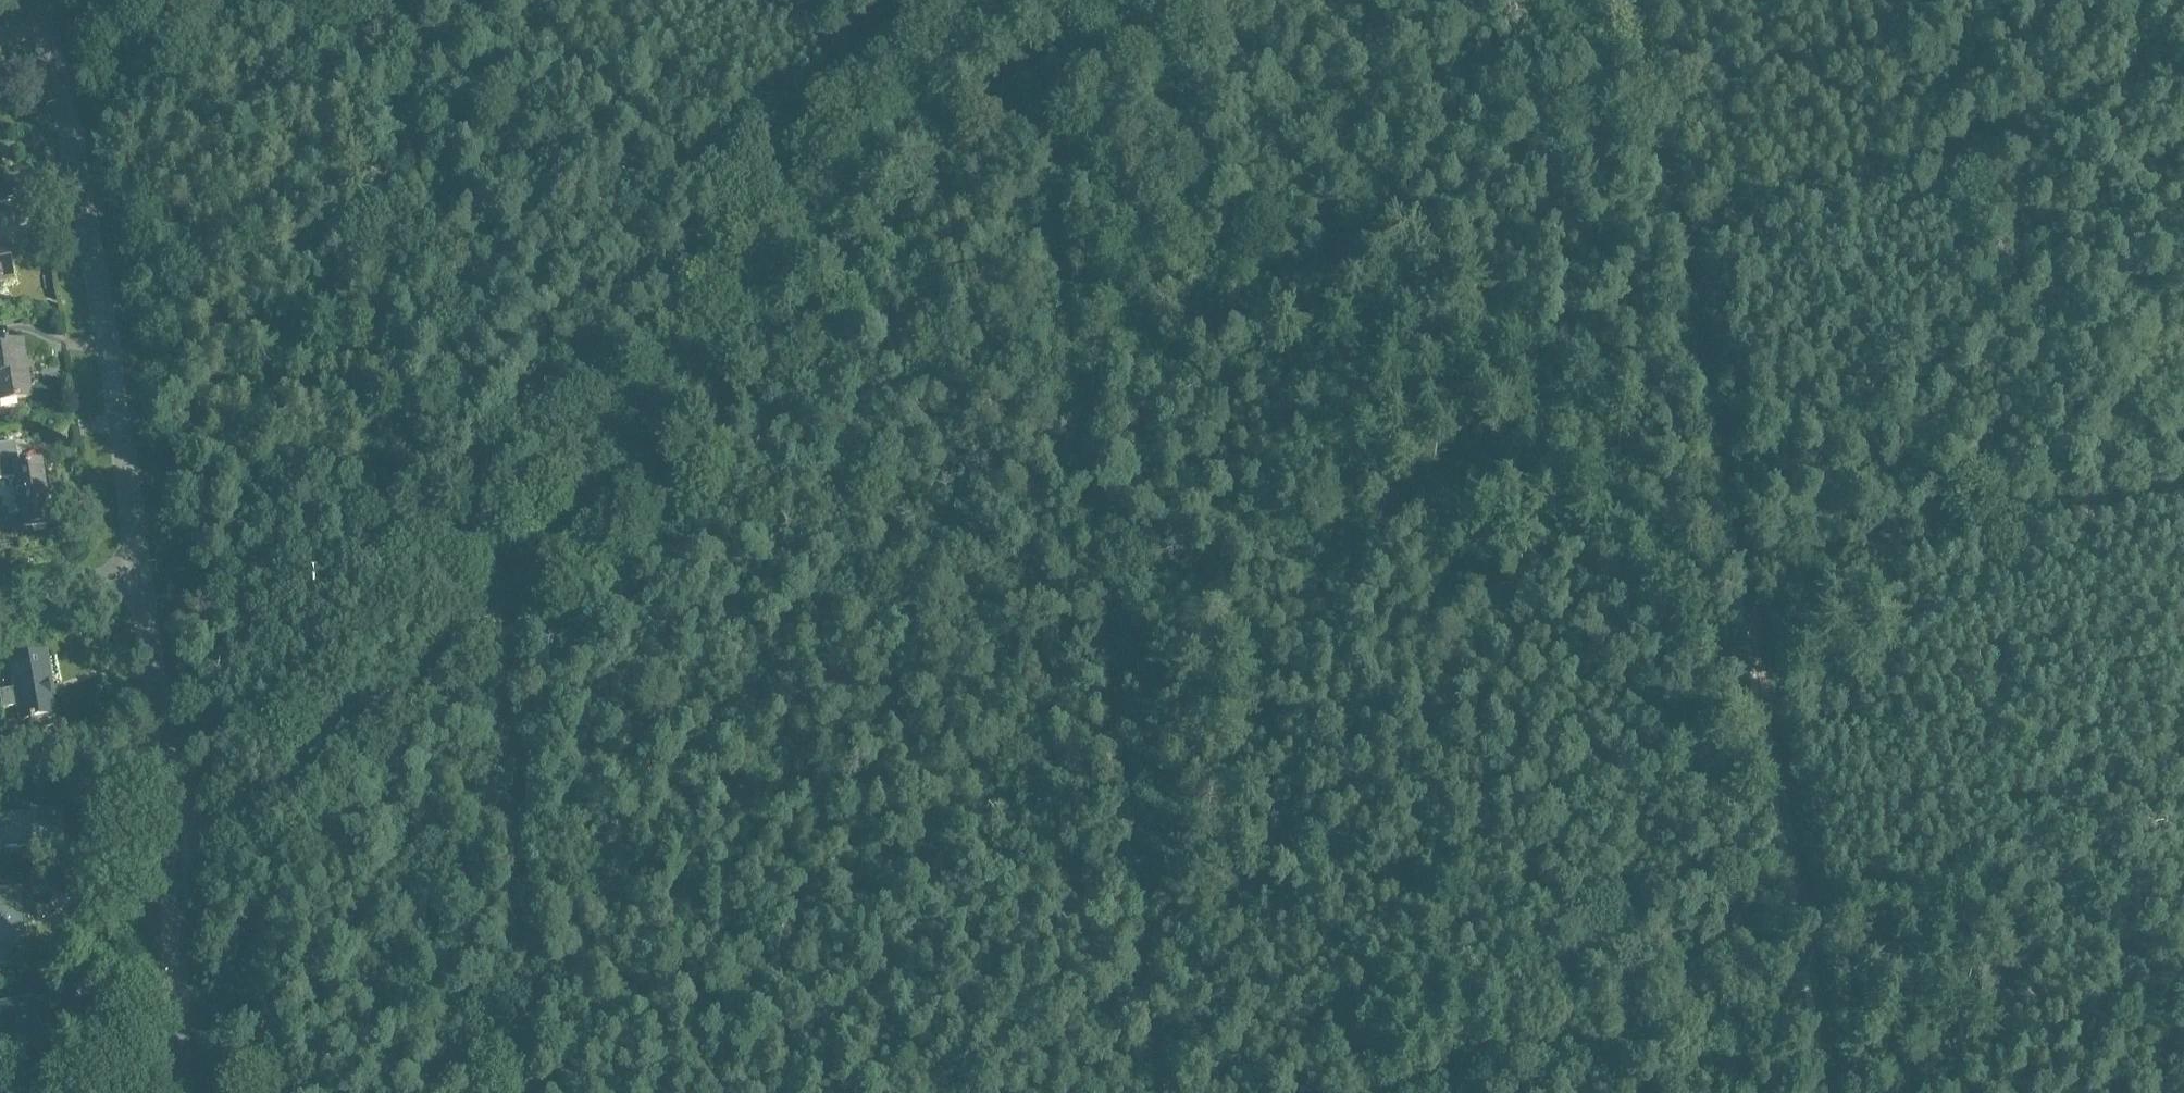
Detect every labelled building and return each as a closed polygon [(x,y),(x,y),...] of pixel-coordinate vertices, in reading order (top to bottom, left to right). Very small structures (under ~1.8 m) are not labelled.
[(6,291),(3,278),(13,275),(8,250),(0,252),(0,292),(6,291)] [(32,401),(21,340),(0,344),(0,407),(32,401)] [(0,447),(0,484),(16,481),(22,528),(49,524),(41,464),(19,467),(16,444),(0,447)] [(16,689),(1,692),(4,709),(20,706),(23,721),(58,715),(46,653),(11,660),(16,689)] [(41,772),(40,772),(12,777),(14,789),(43,784),(41,772)] [(0,811),(0,846),(32,844),(31,840),(63,838),(61,807),(0,811)] [(0,896),(0,962),(12,961),(12,960),(15,959),(15,955),(26,954),(22,894),(0,896)] [(10,984),(9,971),(0,971),(0,985),(10,984)]
